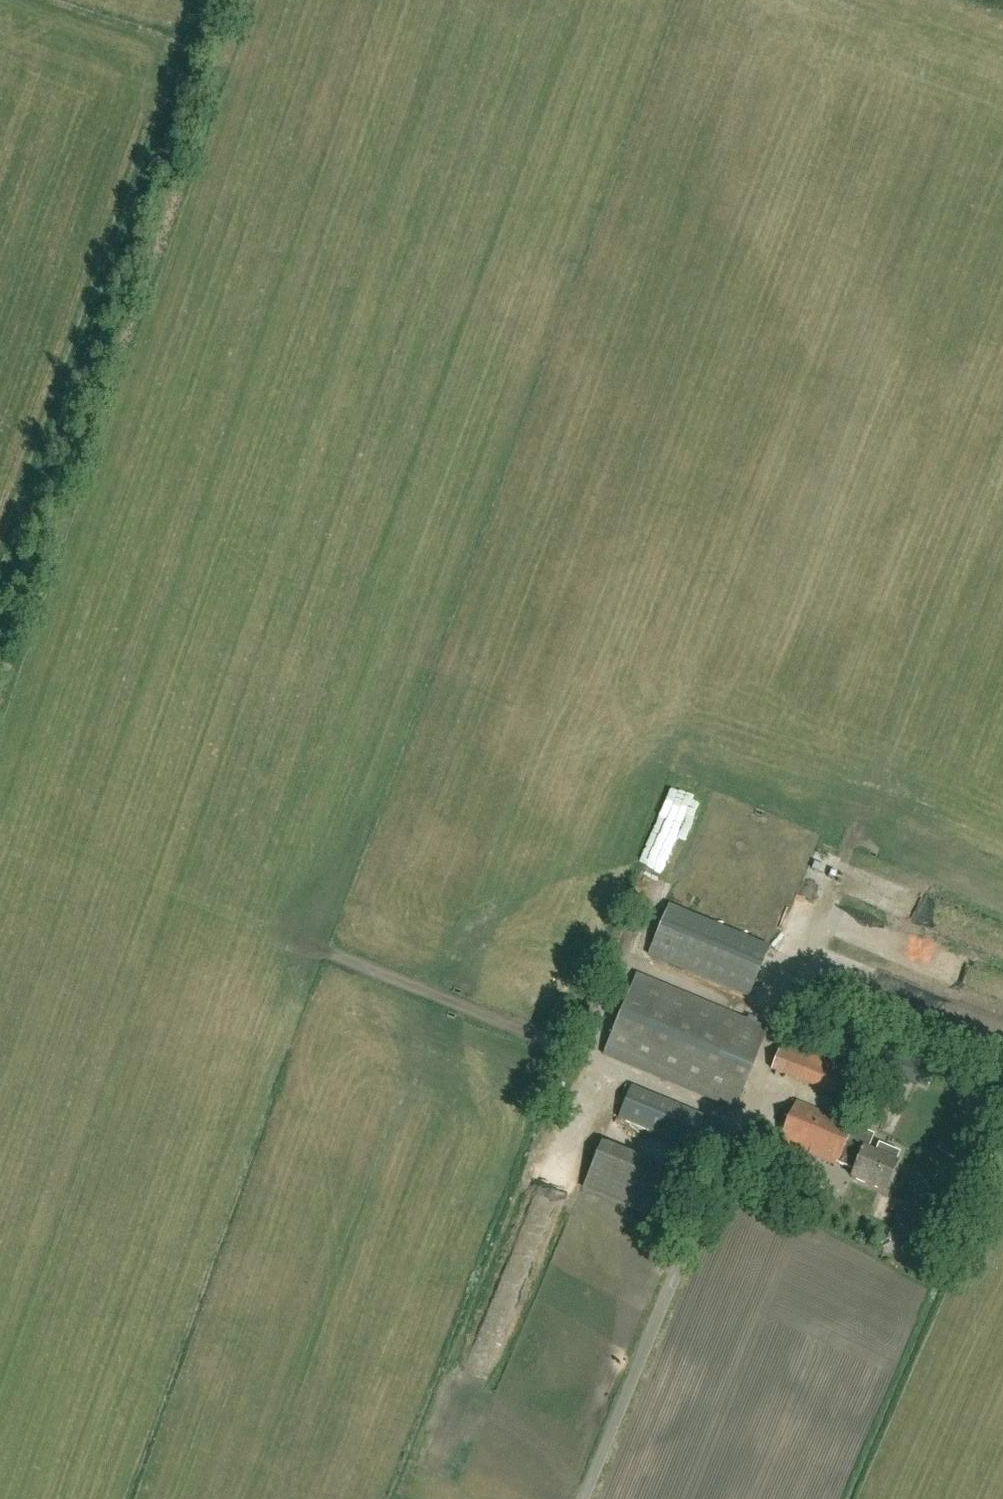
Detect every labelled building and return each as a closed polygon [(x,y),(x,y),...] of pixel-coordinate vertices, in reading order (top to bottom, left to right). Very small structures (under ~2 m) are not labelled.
[(769,948),(669,906),(652,947),(752,989),(769,948)] [(735,1110),(768,1030),(637,976),(604,1056),(735,1110)] [(827,1055),(863,1069),(865,1064),(923,1086),(934,1060),(842,1024),(827,1055)] [(831,1096),(842,1069),(780,1044),(769,1071),(831,1096)] [(632,1088),(619,1119),(706,1155),(719,1124),(632,1088)] [(878,1145),(875,1153),(868,1150),(874,1137),(797,1102),(780,1143),(837,1168),(839,1164),(854,1171),(851,1178),(885,1192),(897,1162),(896,1162),(900,1154),(878,1145)] [(595,1157),(582,1188),(668,1223),(681,1192),(595,1157)]
